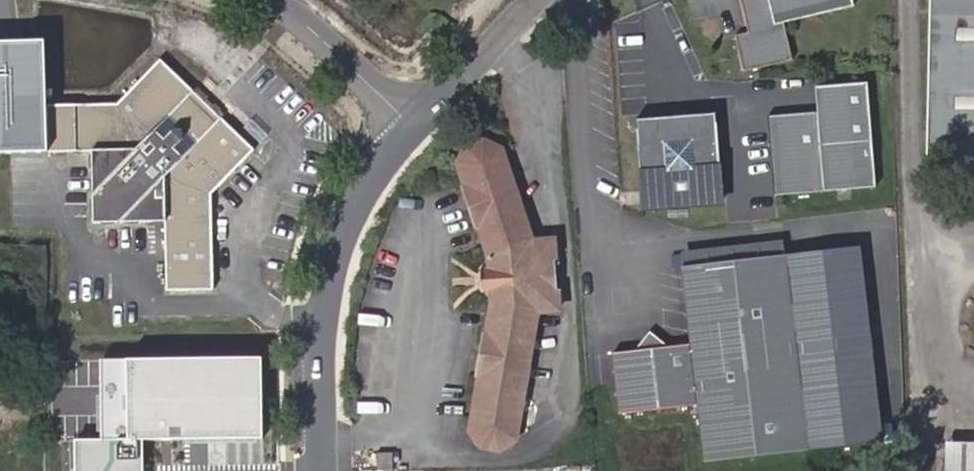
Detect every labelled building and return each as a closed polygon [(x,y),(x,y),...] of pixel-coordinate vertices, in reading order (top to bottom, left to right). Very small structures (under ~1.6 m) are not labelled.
[(857,0),(745,0),(752,30),(740,33),(748,67),(796,56),(788,22),(859,6),(857,0)] [(925,161),(973,161),(973,0),(928,0),(925,161)] [(0,41),(0,154),(47,153),(46,107),(45,40),(0,41)] [(116,105),(46,107),(47,153),(90,151),(92,223),(164,221),(165,291),(212,289),(210,194),(251,149),(159,61),(116,105)] [(773,191),(871,185),(864,79),(811,82),(812,109),(768,111),(773,191)] [(729,198),(721,121),(708,122),(707,108),(626,116),(635,207),(729,198)] [(514,438),(537,311),(537,309),(534,246),(532,240),(502,148),(483,139),(466,145),(458,160),(465,182),(459,184),(473,226),(478,225),(489,254),(489,267),(489,269),(482,273),(483,284),(490,288),(490,290),(490,305),(486,331),(480,330),(471,376),(477,377),(467,431),(477,446),(497,449),(514,438)] [(537,309),(537,311),(558,310),(555,238),(532,240),(534,246),(537,309)] [(783,255),(782,241),(681,251),(682,266),(783,255)] [(806,451),(785,255),(783,255),(682,266),(681,266),(690,343),(668,345),(649,330),(633,349),(611,351),(618,412),(696,404),(702,462),(806,451)] [(480,291),(490,290),(490,288),(483,284),(482,273),(489,269),(489,267),(478,268),(480,291)] [(101,360),(101,439),(74,439),(75,470),(143,470),(143,439),(261,438),(261,359),(101,360)] [(944,444),(943,470),(973,470),(973,445),(944,444)] [(377,470),(392,470),(392,453),(376,453),(377,470)]
